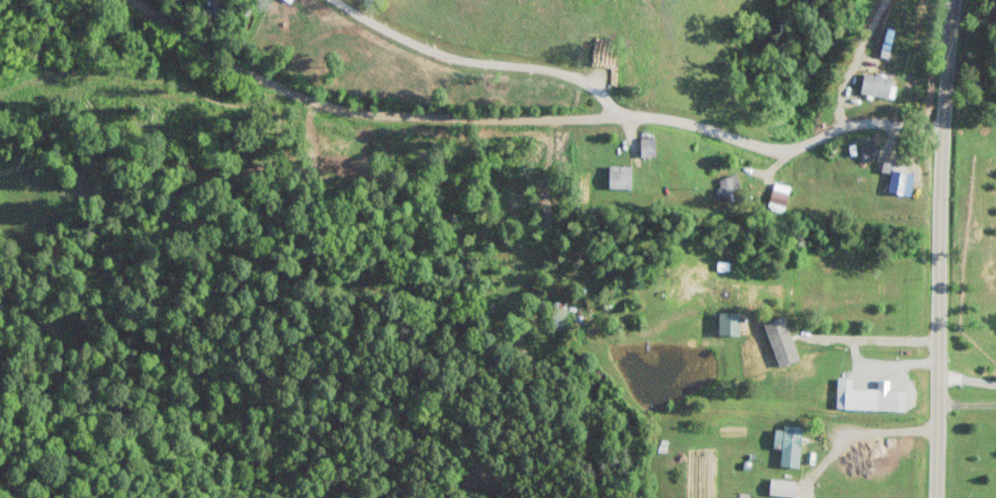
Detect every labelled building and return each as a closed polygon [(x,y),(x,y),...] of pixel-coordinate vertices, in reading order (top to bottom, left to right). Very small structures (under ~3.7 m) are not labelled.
[(890,99),(894,79),(864,72),(859,91),(890,99)] [(639,156),(655,156),(655,131),(639,131),(639,156)] [(859,149),(864,160),(878,155),(873,144),(859,149)] [(909,195),(913,167),(882,162),(881,172),(889,173),(886,192),(909,195)] [(630,165),(607,165),(607,189),(630,189),(630,165)] [(717,200),(740,195),(736,173),(717,178),(720,188),(714,189),(717,200)] [(786,193),(771,189),(768,201),(783,204),(786,193)] [(718,335),(740,335),(740,283),(718,283),(718,335)] [(565,303),(550,303),(549,329),(564,330),(565,303)] [(878,388),(843,388),(843,410),(878,410),(878,388)] [(800,428),(773,427),(772,448),(779,448),(778,466),(799,467),(800,428)] [(795,496),(795,480),(768,480),(768,496),(795,496)]
